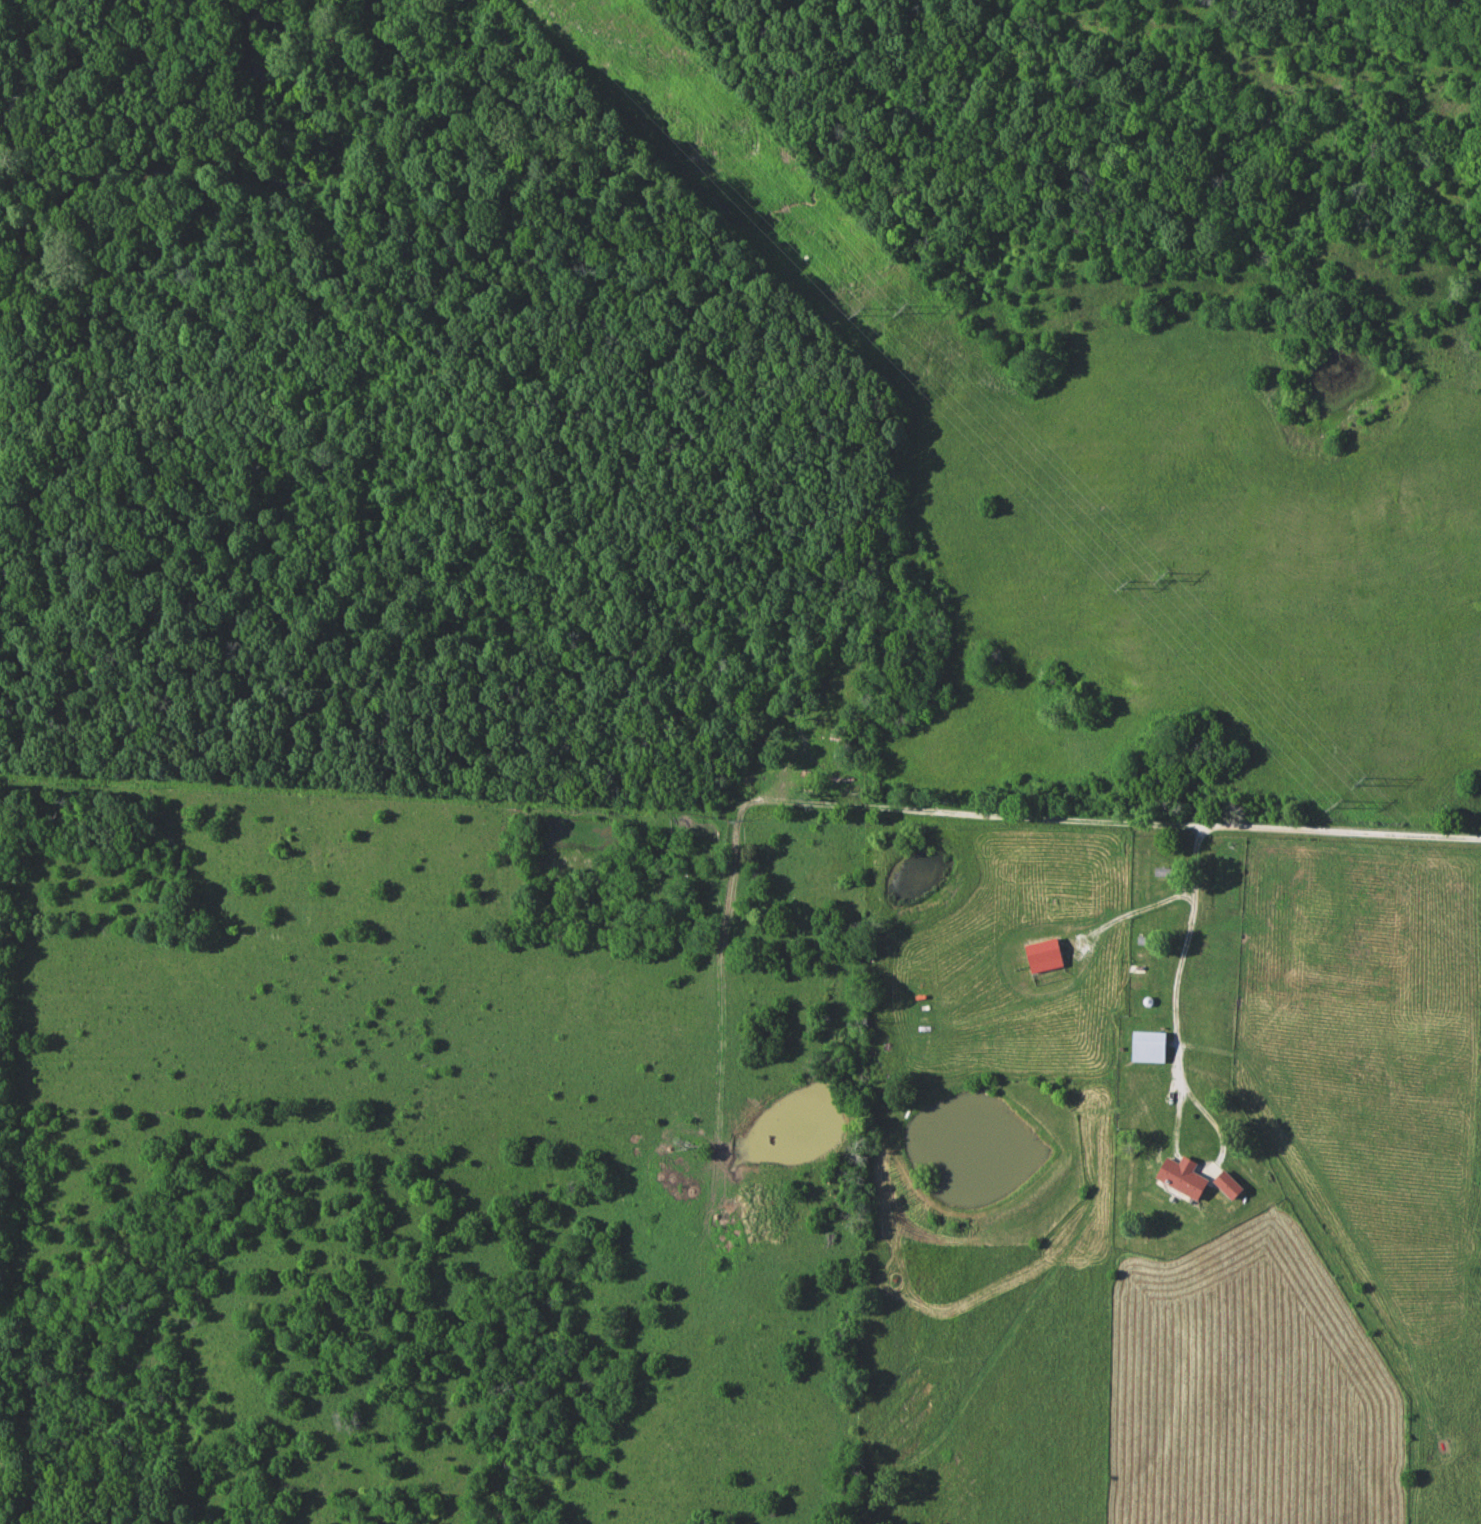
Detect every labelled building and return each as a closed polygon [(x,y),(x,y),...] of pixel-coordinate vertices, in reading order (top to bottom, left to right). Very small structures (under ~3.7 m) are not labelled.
[(1144,966),(1131,966),(1131,983),(1144,983),(1144,966)] [(1134,1063),(1167,1063),(1167,1032),(1134,1032),(1134,1063)] [(1169,1157),(1158,1179),(1201,1201),(1211,1180),(1194,1172),(1199,1163),(1185,1156),(1181,1163),(1169,1157)] [(1246,1190),(1226,1170),(1216,1181),(1235,1200),(1246,1190)]
